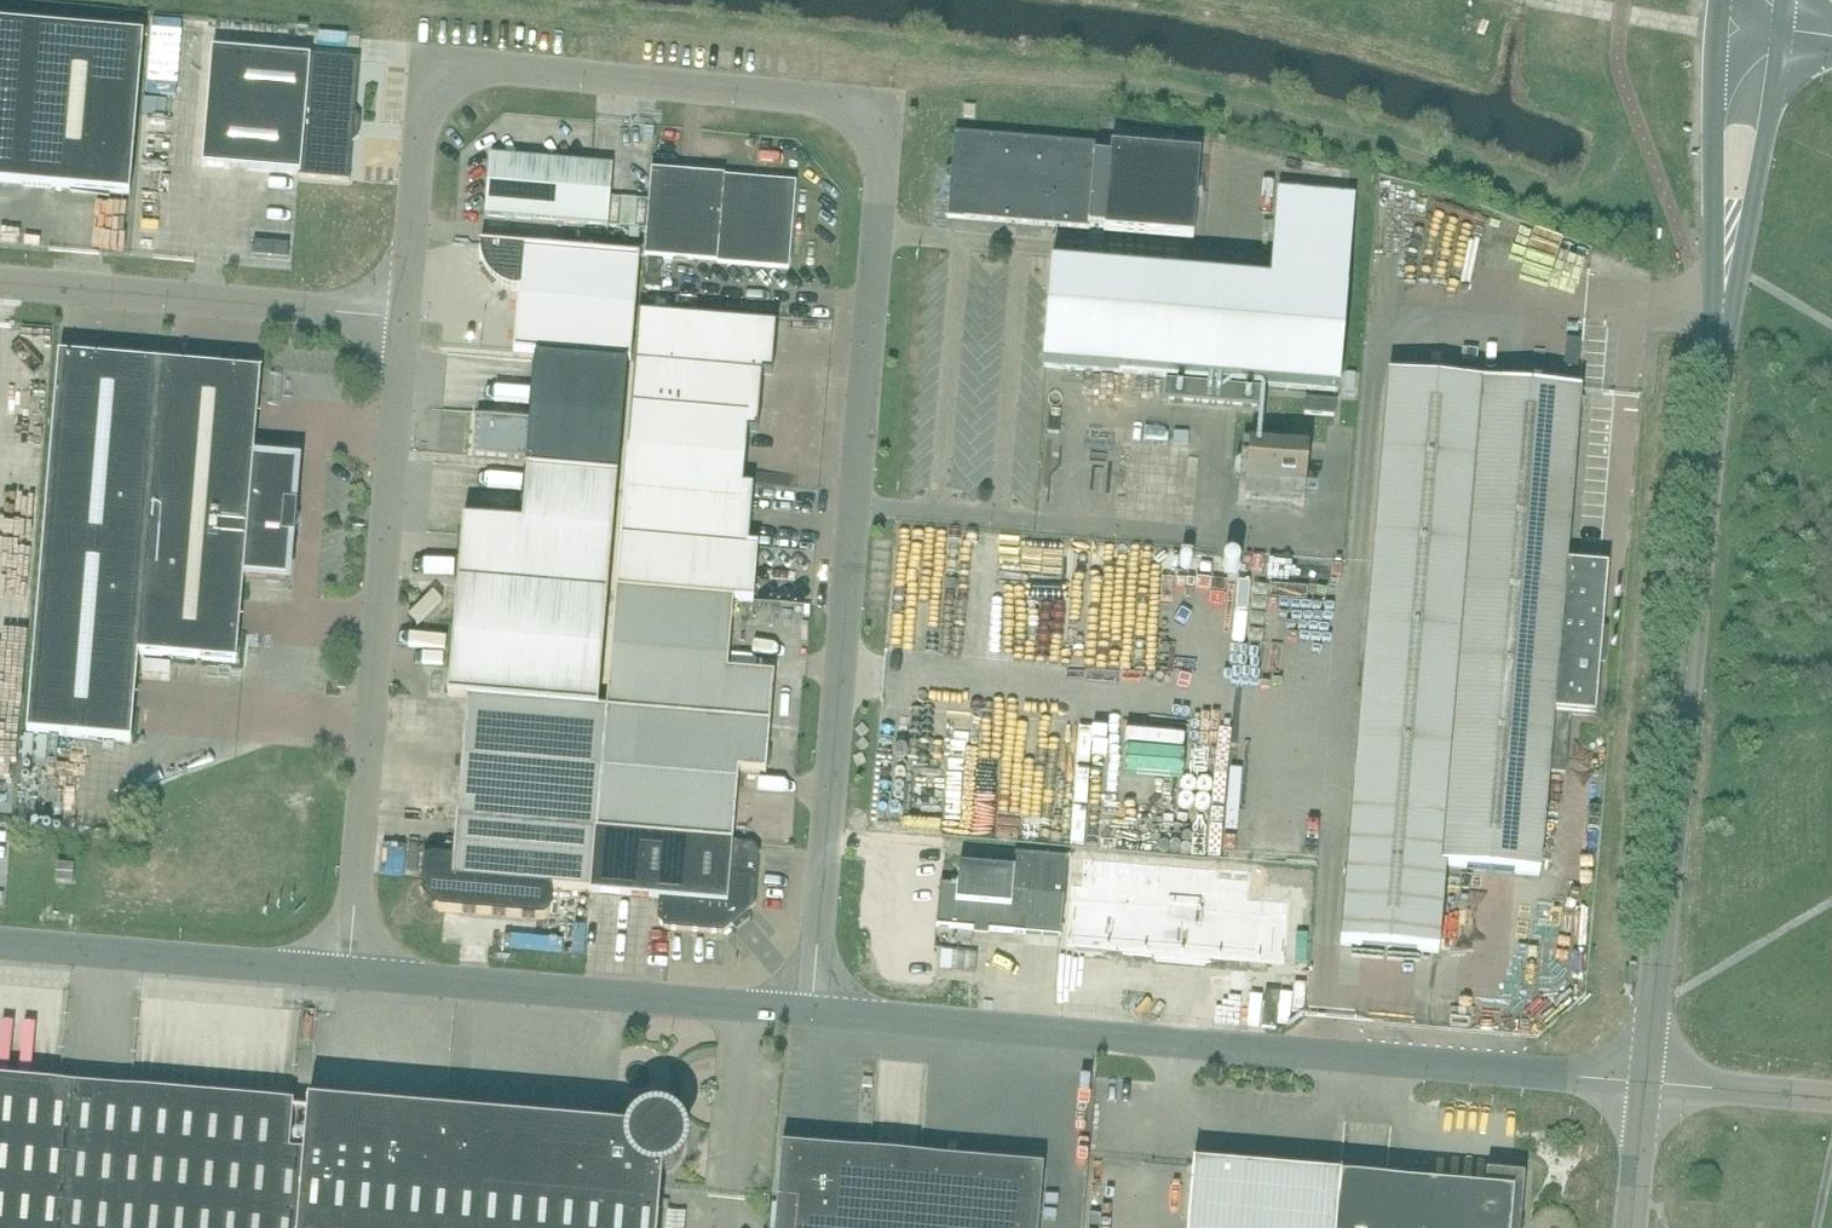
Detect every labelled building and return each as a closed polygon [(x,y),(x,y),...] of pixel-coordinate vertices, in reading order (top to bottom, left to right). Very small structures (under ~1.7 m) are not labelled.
[(162,66),(190,67),(192,15),(163,14),(162,66)] [(144,38),(0,26),(0,186),(130,197),(144,38)] [(355,120),(360,61),(309,56),(309,59),(212,51),(203,167),(299,175),(298,178),(350,182),(353,145),(354,140),(356,138),(358,122),(355,120)] [(1110,158),(1095,157),(1096,146),(955,134),(952,170),(950,171),(949,171),(947,172),(945,175),(945,177),(946,180),(948,181),(951,182),(947,218),(1089,230),(1090,227),(1104,228),(1104,231),(1193,239),(1200,155),(1111,147),(1110,158)] [(607,227),(612,168),(491,158),(486,217),(607,227)] [(796,184),(679,174),(652,172),(645,258),(789,271),(796,184)] [(1355,198),(1329,195),(1278,191),(1275,232),(1270,287),(1052,268),(1044,369),(1166,379),(1263,388),(1338,394),(1349,248),(1350,248),(1355,198)] [(1647,236),(1648,218),(1634,218),(1633,235),(1647,236)] [(640,315),(645,260),(480,246),(481,257),(484,267),(490,277),(498,284),(508,289),(519,292),(514,353),(635,363),(639,315),(640,315)] [(776,326),(640,315),(639,315),(635,363),(763,374),(762,375),(772,375),(776,326)] [(287,581),(291,536),(295,533),(298,528),(299,523),(298,518),(296,513),(293,510),(297,464),(253,461),(261,374),(164,366),(59,356),(27,734),(131,743),(139,656),(236,665),(244,578),(287,581)] [(617,478),(626,368),(537,361),(536,361),(535,361),(535,362),(534,369),(533,370),(546,371),(545,381),(533,380),(533,381),(532,392),(532,393),(544,394),(543,404),(531,403),(531,404),(530,422),(476,417),(473,456),(527,460),(527,461),(527,462),(527,463),(528,463),(529,463),(529,471),(617,478)] [(762,375),(763,374),(635,363),(626,480),(743,489),(743,488),(748,432),(758,433),(762,375)] [(1595,717),(1600,664),(1608,568),(1566,565),(1580,393),(1483,385),(1388,377),(1347,863),(1340,946),(1439,954),(1446,869),(1540,877),(1541,863),(1548,774),(1566,776),(1571,715),(1595,717)] [(1262,409),(1263,391),(1263,388),(1166,379),(1164,400),(1262,409)] [(1304,508),(1309,448),(1249,443),(1244,503),(1304,508)] [(598,710),(618,478),(526,471),(522,528),(463,523),(448,698),(467,700),(606,712),(606,711),(598,710)] [(743,488),(743,489),(626,480),(616,591),(734,600),(734,601),(753,603),(758,547),(748,547),(753,489),(743,488)] [(734,601),(734,600),(616,591),(606,711),(606,712),(770,725),(774,676),(728,672),(734,601)] [(596,833),(606,712),(467,700),(457,821),(596,833)] [(766,774),(770,725),(606,712),(596,833),(634,836),(635,835),(636,836),(733,844),(739,772),(766,774)] [(591,893),(596,833),(457,821),(453,859),(434,857),(432,858),(430,858),(429,859),(427,860),(426,861),(425,863),(424,865),(423,866),(423,867),(421,890),(423,893),(422,894),(423,895),(424,894),(436,908),(435,909),(436,910),(437,909),(439,912),(541,920),(543,920),(545,919),(547,918),(549,916),(550,914),(550,912),(552,890),(591,893)] [(635,835),(634,836),(596,833),(591,893),(631,897),(636,836),(635,835)] [(730,874),(733,844),(636,836),(631,897),(659,899),(657,920),(665,929),(723,934),(733,925),(733,920),(740,915),(745,915),(755,907),(757,883),(751,876),(730,874)] [(1066,895),(1060,951),(1288,970),(1296,873),(1069,856),(1066,895)] [(72,884),(74,866),(58,865),(56,883),(72,884)] [(307,1113),(293,1112),(293,1107),(0,1082),(0,1227),(298,1227),(307,1113)] [(307,1113),(298,1227),(657,1227),(662,1173),(667,1172),(671,1170),(676,1167),(679,1163),(682,1159),(684,1154),(685,1150),(686,1144),(685,1139),(684,1135),(682,1130),(679,1126),(675,1122),(671,1119),(667,1117),(662,1116),(657,1115),(652,1116),(647,1117),(642,1119),(638,1122),(634,1126),(631,1130),(629,1135),(308,1108),(307,1113)] [(867,1191),(869,1169),(787,1162),(788,1148),(782,1148),(775,1227),(1038,1227),(1043,1170),(1037,1169),(1034,1206),(867,1191)] [(1340,1178),(1193,1166),(1188,1227),(1336,1227),(1340,1178)] [(1525,1178),(1486,1175),(1485,1192),(1387,1183),(1383,1227),(1520,1227),(1525,1178)]
